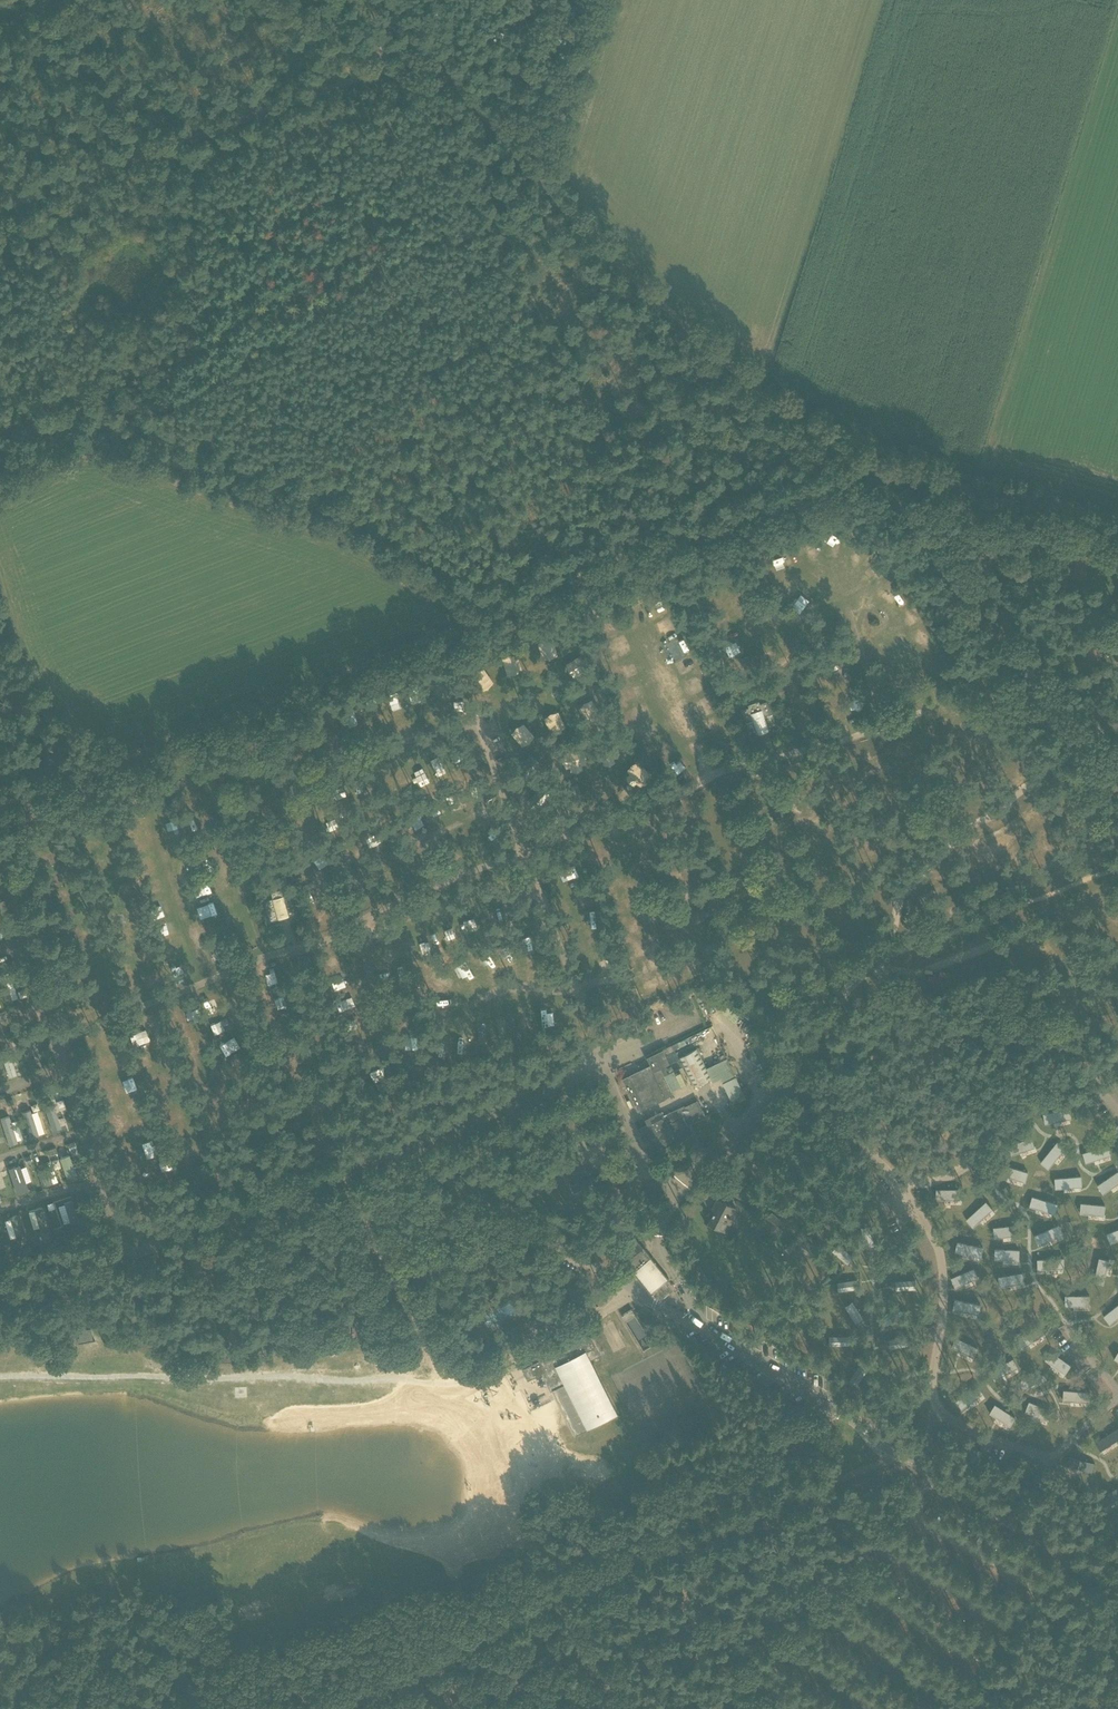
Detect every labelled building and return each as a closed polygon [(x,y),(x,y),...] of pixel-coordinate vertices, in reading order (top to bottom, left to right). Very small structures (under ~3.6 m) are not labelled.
[(880,560),(869,569),(875,577),(886,568),(880,560)] [(909,610),(903,617),(912,626),(919,618),(909,610)] [(732,644),(722,648),(725,656),(735,652),(732,644)] [(496,661),(500,671),(512,666),(508,656),(496,661)] [(838,669),(841,681),(852,678),(848,666),(838,669)] [(621,671),(622,680),(634,679),(633,669),(621,671)] [(1003,684),(1003,676),(978,675),(978,684),(1003,684)] [(490,696),(484,698),(486,706),(492,704),(490,696)] [(1029,708),(1030,700),(1005,699),(1004,707),(1029,708)] [(750,737),(758,734),(758,733),(768,730),(769,731),(777,728),(768,701),(760,704),(759,701),(748,705),(749,708),(741,710),(750,737)] [(364,704),(366,713),(376,711),(375,702),(364,704)] [(496,735),(517,728),(514,717),(492,725),(496,735)] [(983,733),(984,724),(959,723),(958,731),(983,733)] [(948,735),(948,726),(923,726),(923,734),(948,735)] [(1054,738),(1054,729),(1029,729),(1029,737),(1054,738)] [(906,750),(902,742),(879,752),(883,760),(906,750)] [(593,746),(595,761),(618,758),(617,743),(593,746)] [(563,769),(584,766),(582,749),(561,752),(563,769)] [(967,764),(987,758),(985,750),(965,756),(967,764)] [(1034,759),(1034,751),(1009,750),(1009,758),(1034,759)] [(952,766),(949,758),(926,768),(930,776),(952,766)] [(643,784),(641,762),(626,763),(628,785),(643,784)] [(900,777),(896,769),(874,779),(877,787),(900,777)] [(1080,789),(1079,781),(1054,784),(1055,792),(1080,789)] [(980,791),(976,783),(953,793),(957,801),(980,791)] [(780,791),(773,787),(759,808),(767,813),(780,791)] [(828,790),(820,788),(815,813),(823,814),(828,790)] [(746,806),(746,798),(721,797),(721,805),(746,806)] [(920,806),(920,797),(895,797),(895,805),(920,806)] [(432,816),(441,813),(437,802),(428,805),(432,816)] [(1100,813),(1100,804),(1075,806),(1075,814),(1100,813)] [(1037,809),(1029,805),(1017,827),(1025,831),(1037,809)] [(709,811),(702,806),(689,827),(696,832),(709,811)] [(157,817),(163,816),(161,807),(155,808),(157,817)] [(858,809),(850,807),(845,832),(853,834),(858,809)] [(124,836),(141,831),(137,818),(120,823),(124,836)] [(765,831),(766,823),(741,821),(740,830),(765,831)] [(96,842),(108,838),(104,823),(92,826),(96,842)] [(820,844),(824,837),(803,824),(799,831),(820,844)] [(882,827),(874,826),(869,850),(877,852),(882,827)] [(1052,833),(1044,829),(1032,851),(1040,855),(1052,833)] [(716,833),(707,831),(703,856),(711,857),(716,833)] [(373,832),(366,838),(374,848),(382,842),(373,832)] [(782,833),(774,832),(769,856),(778,858),(782,833)] [(1112,842),(1112,833),(1087,833),(1087,842),(1112,842)] [(1015,850),(1015,842),(990,842),(990,850),(1015,850)] [(907,851),(900,846),(885,867),(892,871),(907,851)] [(337,847),(322,852),(327,863),(341,857),(337,847)] [(1067,854),(1060,850),(1048,872),(1056,876),(1067,854)] [(979,858),(972,853),(960,875),(967,880),(979,858)] [(859,865),(859,856),(834,855),(834,864),(859,865)] [(807,881),(811,874),(790,861),(785,868),(807,881)] [(734,864),(726,862),(721,887),(730,888),(734,864)] [(1029,883),(1032,875),(1009,865),(1006,873),(1029,883)] [(56,869),(45,873),(48,882),(59,879),(56,869)] [(557,876),(560,880),(569,874),(566,870),(557,876)] [(616,872),(603,876),(607,886),(619,882),(616,872)] [(996,876),(988,872),(977,894),(984,898),(996,876)] [(864,881),(871,901),(881,897),(874,878),(864,881)] [(206,882),(191,887),(195,898),(210,893),(206,882)] [(795,896),(795,887),(770,886),(770,895),(795,896)] [(750,893),(742,888),(729,910),(736,914),(750,893)] [(279,919),(278,916),(288,914),(289,916),(297,914),(291,893),(283,896),(281,889),(271,892),(273,898),(264,901),(270,921),(279,919)] [(853,900),(850,893),(827,903),(830,910),(853,900)] [(949,897),(942,893),(930,915),(937,919),(949,897)] [(1073,917),(1073,909),(1048,908),(1048,917),(1073,917)] [(760,917),(753,912),(739,934),(747,938),(760,917)] [(820,922),(820,914),(795,913),(795,921),(820,922)] [(1028,925),(1022,919),(1004,936),(1010,943),(1028,925)] [(855,941),(860,934),(838,921),(834,928),(855,941)] [(1104,931),(1117,952),(1117,951),(1117,937),(1111,926),(1104,931)] [(383,941),(379,929),(344,942),(349,953),(383,941)] [(1074,930),(1067,934),(1081,955),(1088,950),(1074,930)] [(430,949),(437,946),(432,933),(424,935),(430,949)] [(515,941),(517,953),(526,952),(525,940),(515,941)] [(401,945),(387,946),(389,965),(403,963),(401,945)] [(166,962),(182,957),(178,946),(162,951),(166,962)] [(841,951),(834,947),(821,968),(828,972),(841,951)] [(1037,952),(1029,951),(1025,976),(1033,977),(1037,952)] [(748,954),(739,956),(741,968),(750,966),(748,954)] [(454,973),(466,969),(461,956),(449,960),(454,973)] [(188,968),(170,973),(172,981),(190,977),(188,968)] [(271,973),(261,977),(265,990),(276,986),(271,973)] [(3,974),(0,975),(0,986),(6,1002),(12,1000),(3,974)] [(1033,992),(1038,998),(1058,982),(1052,976),(1033,992)] [(436,982),(438,991),(449,988),(447,979),(436,982)] [(1109,1007),(1117,991),(1117,984),(1114,981),(1102,1003),(1109,1007)] [(1062,1004),(1070,1008),(1082,986),(1074,982),(1062,1004)] [(777,1002),(777,994),(752,993),(752,1001),(777,1002)] [(222,1002),(205,1010),(209,1018),(226,1011),(222,1002)] [(439,1006),(440,1016),(452,1015),(451,1005),(439,1006)] [(1033,1031),(1041,1035),(1053,1013),(1045,1009),(1033,1031)] [(523,1029),(535,1026),(531,1013),(519,1016),(523,1029)] [(1095,1018),(1091,1025),(1112,1038),(1117,1031),(1095,1018)] [(219,1036),(231,1026),(225,1019),(213,1029),(219,1036)] [(238,1034),(220,1039),(223,1050),(241,1045),(238,1034)] [(38,1064),(31,1043),(22,1046),(29,1067),(38,1064)] [(438,1049),(440,1059),(455,1055),(452,1046),(438,1049)] [(0,1051),(0,1052),(9,1077),(16,1075),(7,1049),(0,1051)] [(690,1052),(679,1058),(695,1087),(712,1078),(697,1049),(690,1052)] [(651,1066),(633,1074),(623,1079),(636,1108),(637,1108),(638,1111),(648,1106),(673,1095),(664,1075),(673,1071),(664,1053),(663,1050),(647,1058),(651,1066)] [(727,1063),(715,1067),(717,1075),(729,1098),(716,1104),(721,1115),(748,1103),(733,1079),(727,1063)] [(209,1079),(225,1075),(223,1066),(197,1072),(200,1086),(210,1084),(209,1079)] [(643,1126),(639,1128),(645,1140),(657,1134),(663,1147),(693,1133),(689,1126),(688,1123),(704,1116),(703,1113),(704,1112),(703,1109),(702,1110),(697,1101),(679,1109),(678,1108),(663,1115),(661,1111),(646,1119),(648,1123),(642,1126),(643,1126)] [(53,1105),(45,1107),(52,1131),(61,1128),(53,1105)] [(1069,1108),(1043,1114),(1045,1123),(1071,1118),(1069,1108)] [(30,1110),(22,1113),(30,1139),(39,1136),(30,1110)] [(9,1116),(1,1119),(9,1145),(17,1143),(9,1116)] [(1031,1138),(1008,1145),(1011,1155),(1034,1147),(1031,1138)] [(1057,1141),(1040,1162),(1048,1169),(1065,1148),(1057,1141)] [(1108,1145),(1082,1153),(1085,1163),(1111,1155),(1108,1145)] [(77,1174),(69,1155),(59,1158),(66,1178),(77,1174)] [(1006,1165),(1024,1164),(1024,1156),(1005,1156),(1006,1165)] [(160,1174),(171,1170),(168,1159),(157,1163),(160,1174)] [(53,1183),(46,1163),(39,1165),(46,1185),(53,1183)] [(19,1165),(8,1169),(17,1195),(29,1191),(26,1183),(31,1181),(26,1166),(20,1168),(19,1165)] [(1002,1165),(999,1175),(1025,1182),(1028,1172),(1002,1165)] [(1097,1185),(1103,1193),(1117,1183),(1117,1173),(1117,1172),(1097,1185)] [(1081,1176),(1054,1178),(1055,1188),(1082,1186),(1081,1176)] [(936,1189),(936,1199),(960,1200),(960,1190),(936,1189)] [(1032,1197),(1029,1206),(1054,1214),(1057,1204),(1032,1197)] [(730,1218),(736,1207),(718,1198),(712,1210),(715,1211),(708,1224),(726,1233),(733,1219),(730,1218)] [(64,1204),(58,1206),(64,1224),(70,1222),(70,1223),(78,1220),(72,1200),(63,1203),(64,1204)] [(985,1202),(966,1220),(973,1227),(992,1209),(985,1202)] [(1081,1203),(1080,1213),(1104,1215),(1105,1205),(1081,1203)] [(49,1230),(42,1207),(34,1209),(34,1211),(39,1227),(40,1233),(49,1230)] [(772,1212),(759,1227),(774,1240),(783,1230),(778,1226),(782,1220),(772,1212)] [(26,1239),(19,1214),(9,1217),(10,1219),(16,1237),(17,1242),(26,1239)] [(1058,1225),(1034,1236),(1038,1245),(1063,1234),(1058,1225)] [(870,1226),(861,1228),(865,1247),(869,1246),(874,1245),(870,1226)] [(1018,1226),(994,1227),(994,1237),(1019,1235),(1018,1226)] [(1106,1234),(1110,1243),(1117,1240),(1117,1229),(1106,1234)] [(488,1238),(494,1251),(506,1245),(499,1233),(488,1238)] [(668,1279),(636,1239),(634,1237),(622,1247),(631,1258),(626,1262),(633,1272),(651,1293),(668,1279)] [(793,1238),(784,1249),(800,1262),(813,1246),(803,1238),(799,1243),(793,1238)] [(957,1242),(955,1252),(981,1257),(983,1247),(957,1242)] [(10,1243),(3,1245),(5,1252),(12,1250),(10,1243)] [(838,1244),(832,1251),(847,1264),(853,1257),(838,1244)] [(995,1249),(994,1259),(1018,1260),(1019,1250),(995,1249)] [(910,1254),(891,1259),(894,1267),(896,1267),(913,1262),(910,1254)] [(1063,1258),(1037,1259),(1037,1270),(1064,1268),(1063,1258)] [(1099,1258),(1093,1282),(1104,1284),(1109,1260),(1099,1258)] [(973,1268),(951,1278),(955,1288),(977,1278),(973,1268)] [(1022,1273),(998,1277),(1000,1286),(1024,1283),(1022,1273)] [(856,1279),(837,1282),(838,1291),(858,1288),(856,1279)] [(898,1281),(895,1281),(896,1290),(916,1289),(915,1280),(898,1281)] [(1065,1295),(1065,1305),(1089,1305),(1089,1295),(1065,1295)] [(954,1300),(953,1309),(979,1315),(981,1305),(954,1300)] [(852,1301),(845,1306),(856,1323),(860,1320),(863,1318),(852,1301)] [(1103,1316),(1110,1324),(1117,1317),(1117,1304),(1103,1316)] [(898,1306),(882,1318),(887,1325),(903,1313),(898,1306)] [(1037,1326),(1015,1340),(1020,1349),(1042,1334),(1037,1326)] [(78,1343),(93,1341),(90,1328),(77,1330),(79,1337),(77,1338),(78,1343)] [(588,1332),(578,1337),(538,1357),(539,1360),(523,1369),(529,1380),(542,1373),(551,1391),(552,1390),(575,1435),(618,1414),(586,1351),(595,1346),(588,1332)] [(826,1336),(826,1345),(846,1345),(846,1341),(846,1336),(826,1336)] [(908,1336),(888,1340),(890,1348),(909,1344),(908,1336)] [(956,1337),(951,1347),(973,1357),(978,1348),(956,1337)] [(1050,1351),(1045,1359),(1065,1373),(1070,1365),(1050,1351)] [(1013,1359),(990,1371),(994,1380),(1018,1367),(1013,1359)] [(860,1364),(849,1380),(857,1385),(868,1369),(863,1366),(860,1364)] [(1036,1368),(1017,1383),(1023,1391),(1042,1376),(1036,1368)] [(978,1385),(956,1401),(961,1408),(983,1393),(978,1385)] [(1063,1390),(1063,1400),(1089,1402),(1090,1392),(1063,1390)] [(1029,1402),(1025,1411),(1048,1420),(1051,1411),(1029,1402)] [(995,1404),(989,1413),(1010,1426),(1015,1418),(995,1404)] [(1095,1442),(1100,1451),(1117,1439),(1117,1427),(1095,1442)] [(1069,1456),(1066,1465),(1092,1472),(1094,1463),(1069,1456)] [(1098,1499),(1103,1507),(1117,1498),(1117,1487),(1098,1499)]
